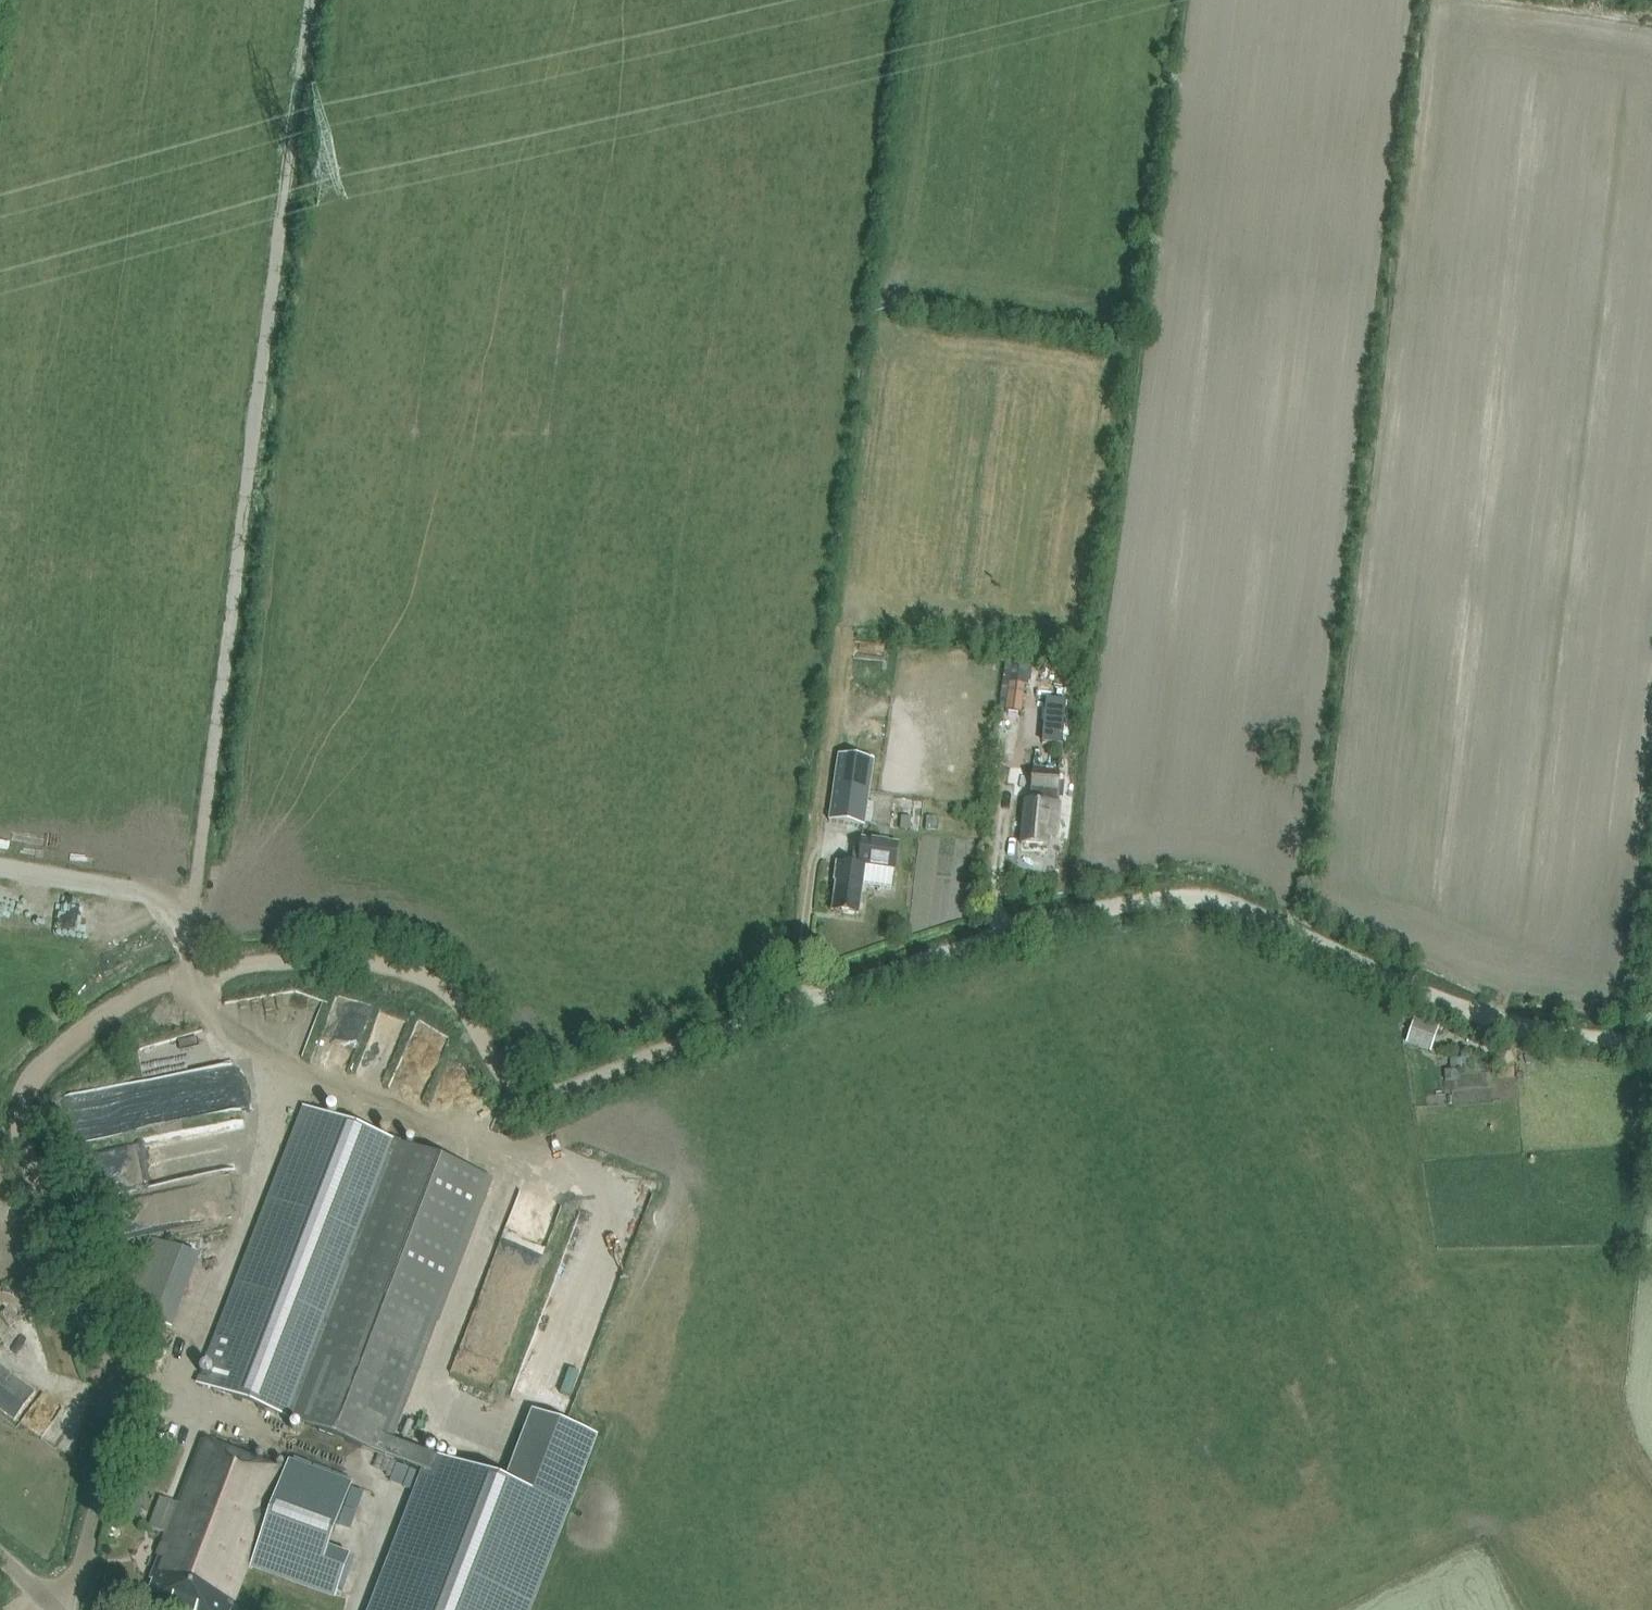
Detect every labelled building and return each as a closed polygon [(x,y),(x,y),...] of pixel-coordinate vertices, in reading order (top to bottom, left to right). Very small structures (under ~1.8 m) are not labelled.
[(1006,711),(1021,713),(1025,685),(1009,683),(1006,711)] [(1046,700),(1042,744),(1061,746),(1066,702),(1046,700)] [(874,760),(839,755),(829,822),(864,827),(874,760)] [(1024,799),(1020,842),(1047,844),(1048,834),(1056,835),(1059,803),(1055,802),(1056,790),(1057,790),(1058,772),(1032,770),(1031,787),(1034,788),(1033,800),(1024,799)] [(900,816),(898,828),(908,830),(910,817),(900,816)] [(894,871),(899,843),(863,838),(859,865),(837,861),(835,878),(836,879),(831,910),(857,914),(862,884),(891,888),(893,870),(894,871)] [(1440,1028),(1414,1018),(1405,1043),(1431,1052),(1440,1028)] [(1490,1078),(1490,1070),(1461,1070),(1461,1098),(1518,1099),(1518,1079),(1490,1078)] [(197,1384),(426,1472),(374,1609),(527,1609),(566,1508),(504,1484),(391,1441),(492,1179),(304,1107),(206,1362),(216,1367),(211,1380),(201,1376),(197,1384)] [(95,1190),(133,1188),(131,1148),(92,1150),(95,1190)] [(125,1316),(171,1330),(195,1253),(148,1239),(125,1316)] [(15,1421),(35,1394),(0,1368),(0,1410),(15,1421)] [(147,1599),(174,1609),(231,1609),(258,1539),(261,1540),(252,1565),(336,1595),(350,1557),(328,1549),(342,1508),(281,1486),(272,1510),(270,1509),(284,1472),(203,1440),(158,1556),(161,1557),(155,1572),(157,1573),(154,1582),(147,1599)]
